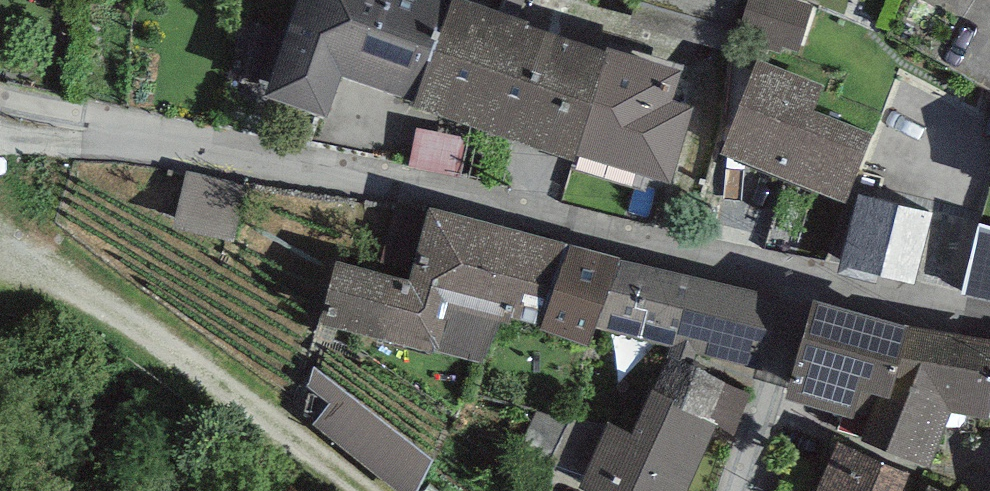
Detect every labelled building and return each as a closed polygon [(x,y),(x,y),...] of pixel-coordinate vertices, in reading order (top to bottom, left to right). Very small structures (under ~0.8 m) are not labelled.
[(264,81),(327,103),(341,60),(415,85),(444,0),(292,0),(264,81)] [(608,33),(503,0),(444,0),(415,85),(415,91),(576,142),(608,33)] [(799,0),(747,0),(736,32),(794,51),(810,3),(799,0)] [(608,33),(576,142),(675,171),(698,95),(674,88),(684,56),(608,33)] [(824,78),(757,51),(720,143),(845,193),(872,126),(814,102),(824,78)] [(246,182),(184,168),(173,221),(235,234),(246,182)] [(932,203),(858,185),(839,259),(917,275),(932,203)] [(569,234),(429,198),(426,206),(396,200),(379,262),(335,251),(318,313),(484,356),(507,309),(544,317),(569,234)] [(980,217),(964,289),(989,295),(989,220),(980,217)] [(623,248),(569,234),(544,317),(539,326),(589,338),(594,319),(671,336),(689,270),(622,254),(623,248)] [(778,290),(689,270),(671,336),(671,342),(760,362),(778,290)] [(913,313),(812,286),(782,392),(863,415),(869,417),(880,378),(891,381),(909,321),(913,313)] [(909,321),(891,381),(880,378),(869,417),(863,415),(860,428),(931,454),(953,402),(987,408),(989,393),(989,335),(909,321)] [(669,348),(655,379),(652,377),(631,423),(609,414),(577,478),(606,490),(683,490),(717,418),(732,427),(751,386),(669,348)] [(422,488),(445,446),(337,385),(313,427),(422,488)] [(837,431),(816,487),(826,490),(898,490),(911,462),(837,431)] [(929,478),(923,490),(959,490),(929,478)]
